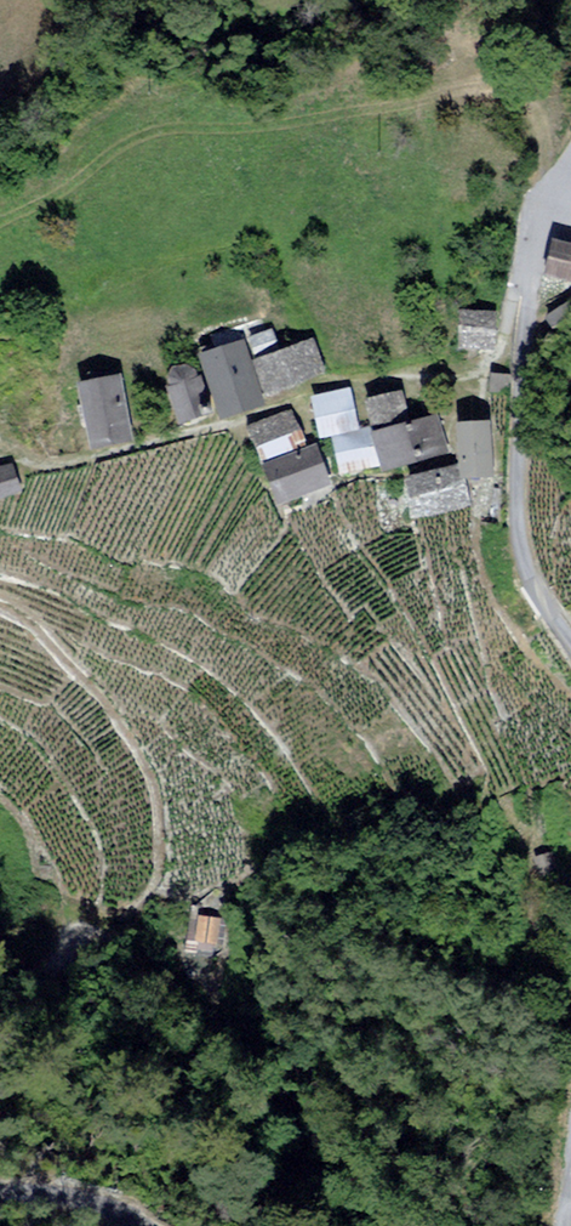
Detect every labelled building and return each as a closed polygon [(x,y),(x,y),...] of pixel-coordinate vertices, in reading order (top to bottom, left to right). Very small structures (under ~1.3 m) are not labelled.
[(554,247),(548,282),(570,285),(570,249),(554,247)] [(500,318),(461,316),(460,354),(498,356),(500,318)] [(316,341),(255,361),(267,398),(328,378),(316,341)] [(200,357),(218,418),(258,406),(240,345),(200,357)] [(198,375),(162,384),(172,424),(208,415),(198,375)] [(121,378),(74,385),(83,446),(130,439),(121,378)] [(416,394),(370,403),(376,431),(421,422),(416,394)] [(314,403),(322,442),(360,435),(353,395),(314,403)] [(453,418),(375,436),(383,470),(460,452),(453,418)] [(296,419),(250,434),(260,465),(306,449),(296,419)] [(492,428),(460,429),(462,479),(494,478),(492,428)] [(371,437),(337,444),(344,479),(378,473),(371,437)] [(320,453),(261,471),(272,507),(331,489),(320,453)] [(0,468),(0,495),(15,491),(8,466),(0,468)] [(460,476),(408,483),(413,522),(466,515),(460,476)] [(237,925),(209,924),(209,954),(237,954),(237,925)]
